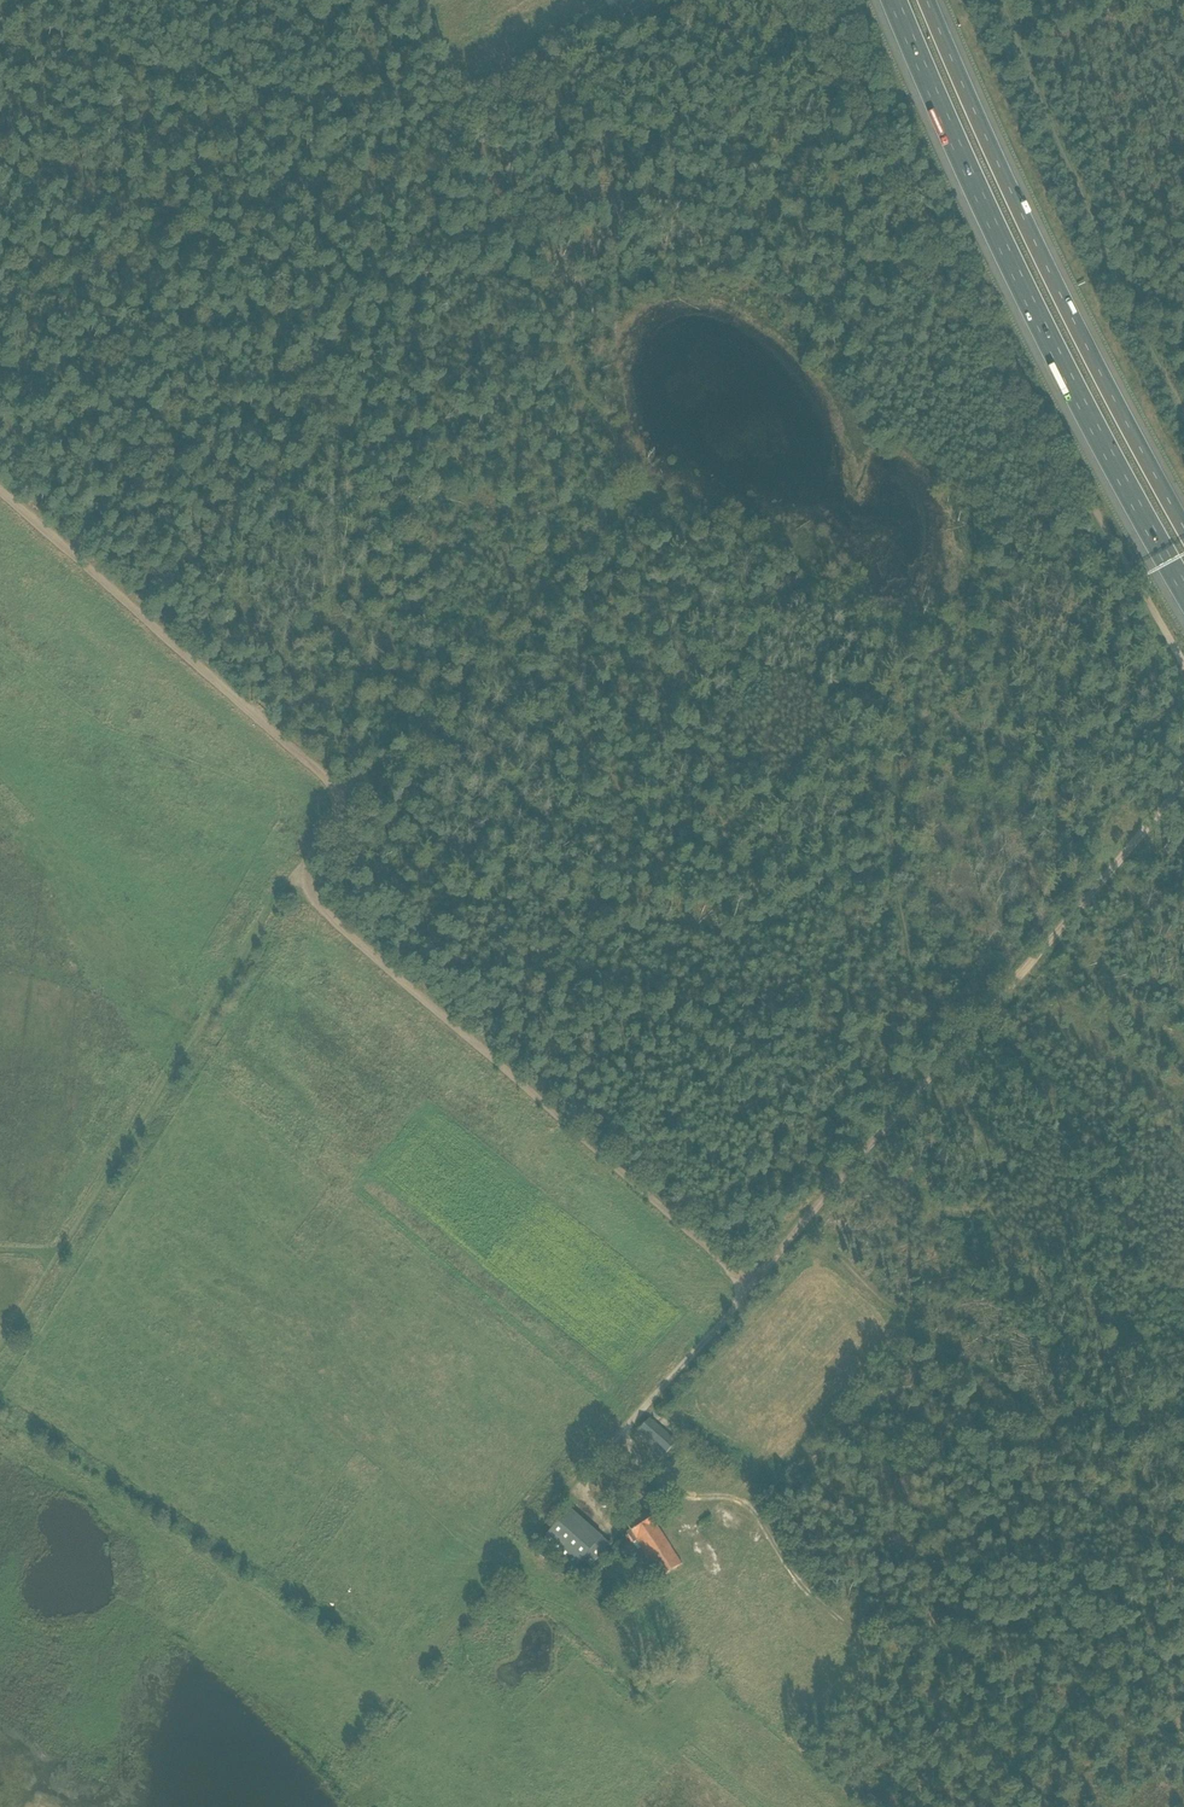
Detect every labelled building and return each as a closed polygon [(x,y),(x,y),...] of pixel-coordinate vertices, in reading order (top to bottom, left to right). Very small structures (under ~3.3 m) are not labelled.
[(888,3),(881,6),(892,38),(900,35),(888,3)] [(580,38),(592,30),(587,22),(575,30),(580,38)] [(620,37),(620,36),(611,22),(597,31),(606,46),(620,37)] [(650,1419),(637,1433),(664,1456),(677,1442),(650,1419)] [(590,1566),(601,1554),(609,1545),(569,1509),(538,1546),(570,1574),(583,1560),(590,1566)] [(661,1578),(672,1570),(682,1564),(657,1526),(656,1527),(646,1512),(626,1525),(630,1531),(627,1533),(634,1543),(636,1542),(661,1578)]
